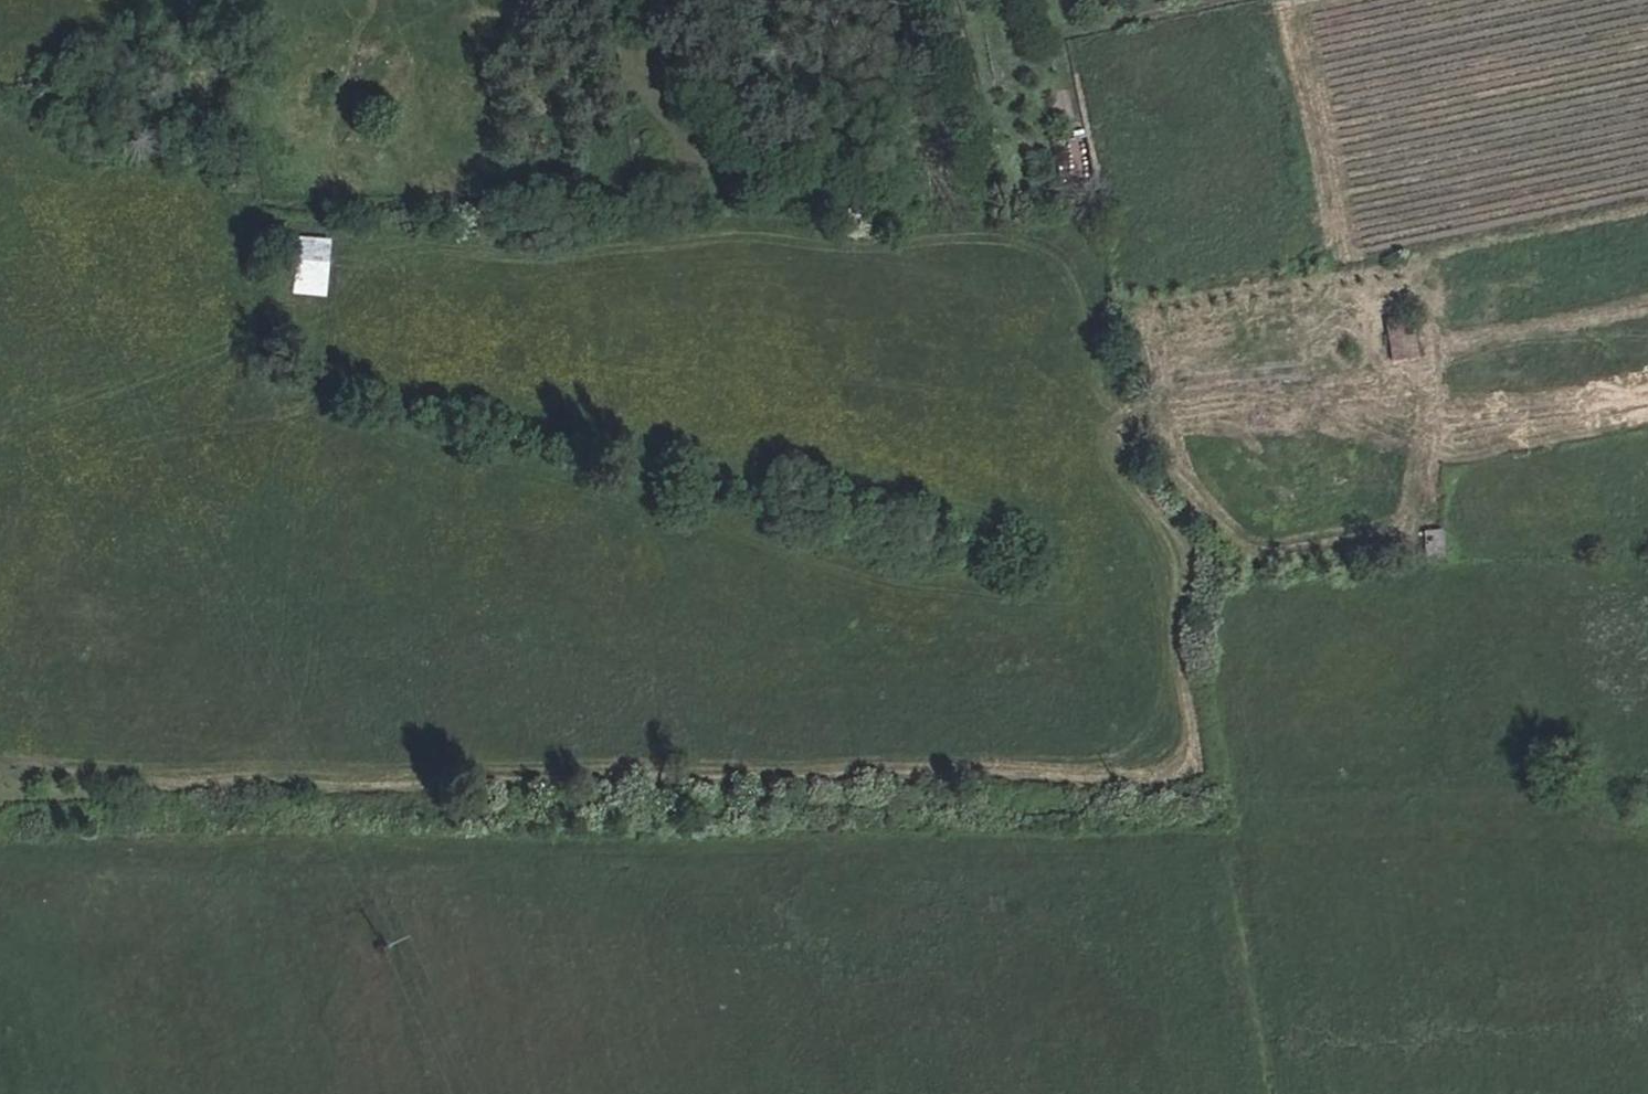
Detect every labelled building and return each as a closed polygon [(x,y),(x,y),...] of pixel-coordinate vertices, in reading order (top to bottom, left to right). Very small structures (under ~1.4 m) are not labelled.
[(300,233),(296,291),(329,294),(333,236),(300,233)]
